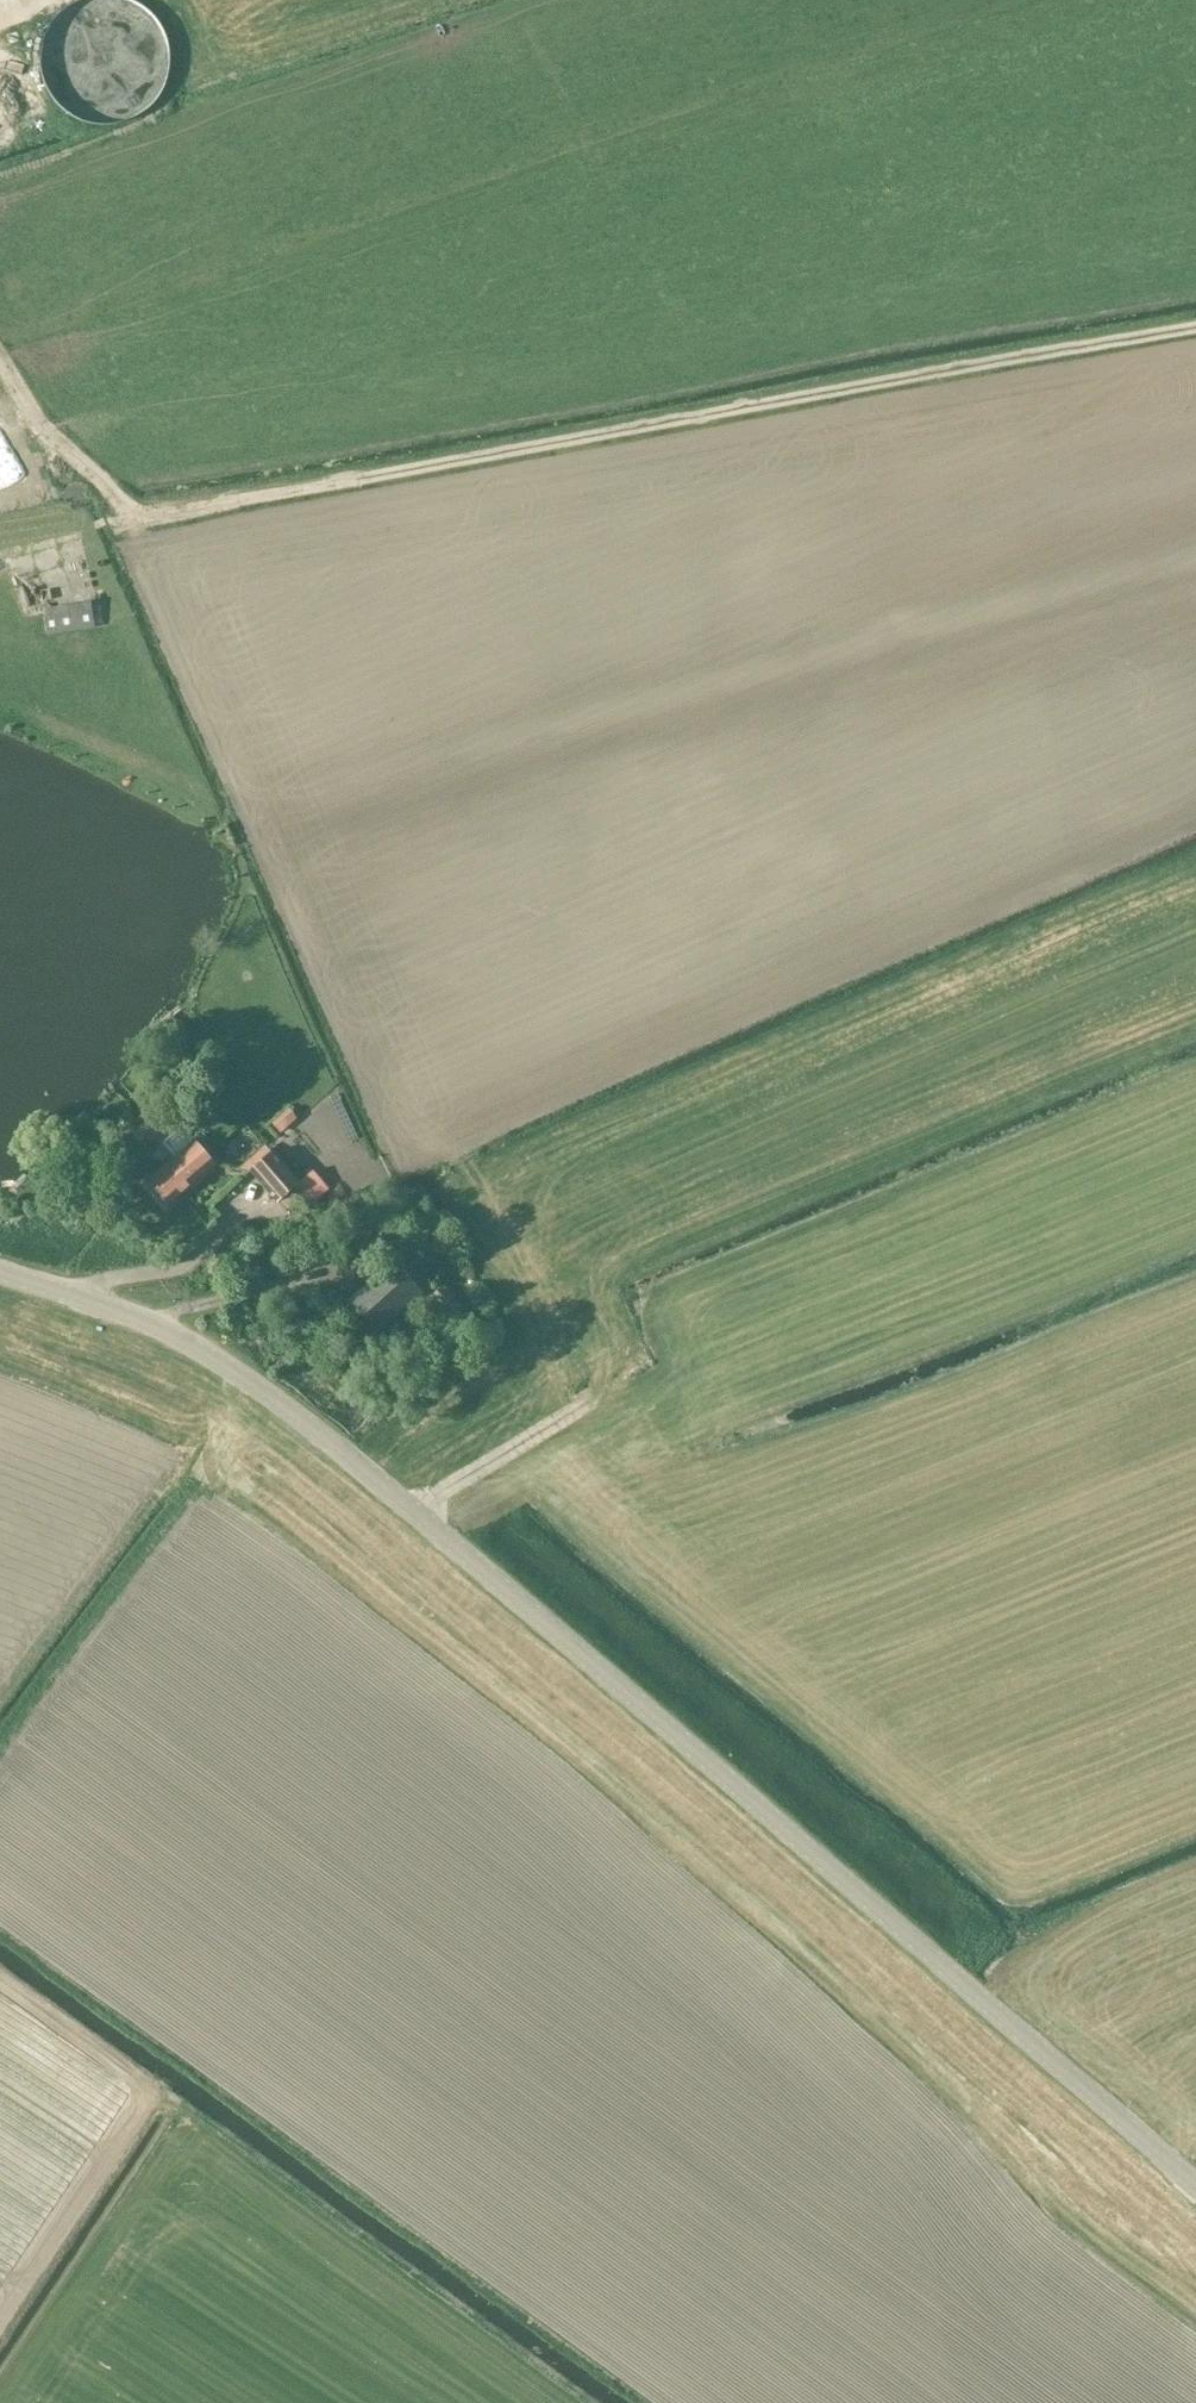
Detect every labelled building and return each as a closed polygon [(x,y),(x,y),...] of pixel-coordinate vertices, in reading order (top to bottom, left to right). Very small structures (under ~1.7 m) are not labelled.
[(40,61),(40,67),(41,73),(42,79),(44,84),(46,89),(49,95),(52,99),(56,104),(60,108),(64,112),(69,115),(74,118),(79,121),(85,123),(86,123),(87,124),(89,124),(94,125),(99,126),(105,126),(110,126),(115,125),(121,124),(126,122),(132,120),(137,118),(142,115),(146,111),(150,107),(154,103),(158,99),(161,94),(163,89),(165,84),(167,78),(168,73),(169,67),(169,61),(169,56),(168,50),(167,45),(165,39),(163,34),(161,29),(158,24),(154,20),(150,15),(146,12),(142,8),(137,5),(132,3),(127,0),(126,0),(83,0),(82,0),(77,2),(72,5),(67,8),(63,12),(59,15),(55,20),(51,24),(48,29),(46,34),(44,39),(42,44),(41,50),(40,56),(40,61)] [(75,545),(14,560),(18,577),(41,571),(46,590),(65,585),(64,580),(82,575),(79,566),(62,570),(59,558),(77,554),(75,545)] [(90,603),(43,611),(47,637),(94,629),(90,603)] [(288,1110),(271,1125),(281,1135),(297,1120),(288,1110)] [(194,1143),(148,1183),(167,1205),(213,1166),(194,1143)] [(271,1154),(250,1172),(277,1203),(298,1185),(271,1154)] [(393,1266),(350,1303),(376,1332),(418,1295),(393,1266)]
